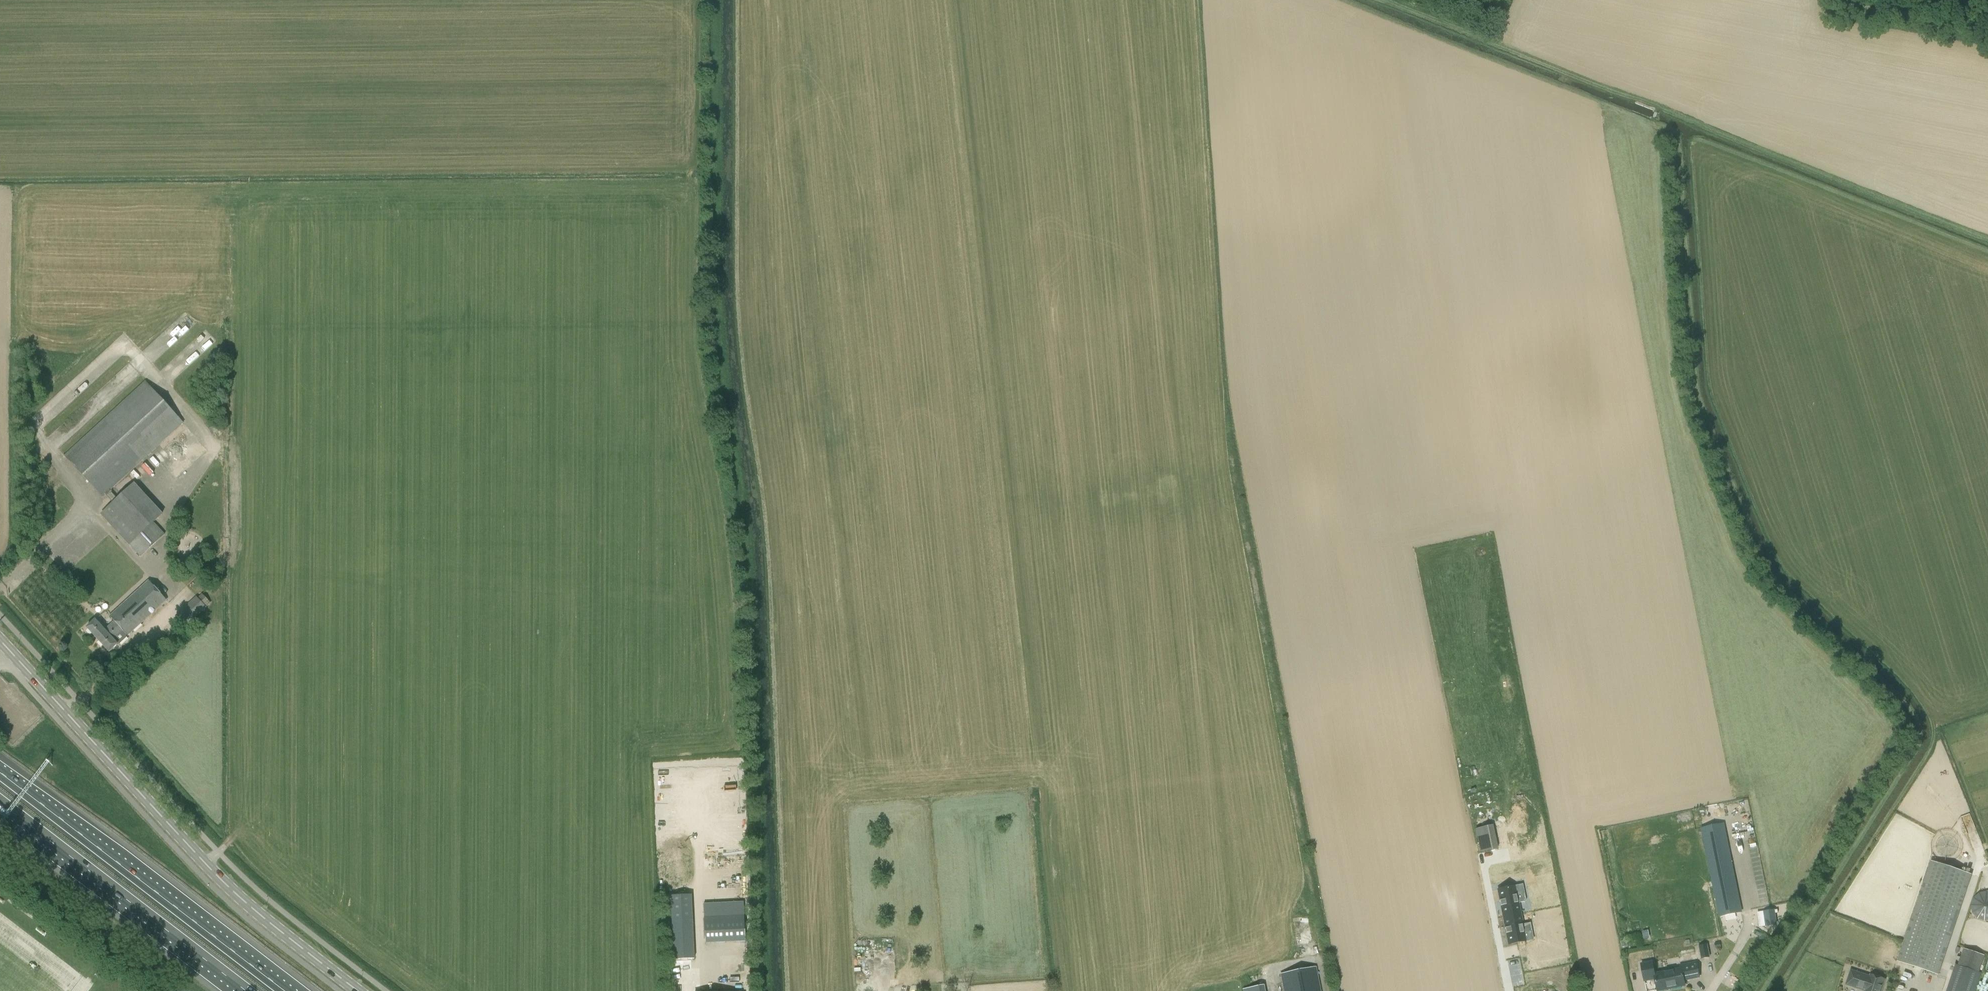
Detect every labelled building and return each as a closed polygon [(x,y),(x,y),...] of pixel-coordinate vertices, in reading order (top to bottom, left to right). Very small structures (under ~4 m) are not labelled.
[(201,351),(213,344),(208,335),(195,342),(201,351)] [(85,456),(72,467),(90,487),(95,481),(101,488),(114,477),(107,470),(102,474),(85,456)] [(124,483),(111,494),(130,515),(143,504),(124,483)] [(143,504),(130,515),(149,536),(161,524),(143,504)] [(95,620),(87,628),(98,640),(105,633),(108,636),(124,621),(121,618),(129,611),(140,623),(166,600),(149,580),(109,616),(114,621),(104,630),(95,620)] [(196,596),(175,616),(185,626),(210,604),(204,598),(201,601),(196,596)] [(109,652),(118,644),(119,643),(120,644),(127,637),(126,636),(127,635),(140,623),(129,611),(121,618),(124,621),(108,636),(105,633),(98,640),(109,652)] [(1700,828),(1719,917),(1742,912),(1724,823),(1700,828)] [(1480,852),(1498,848),(1493,824),(1475,828),(1480,852)] [(1899,959),(1937,972),(1970,872),(1930,859),(1929,859),(1903,940),(1901,944),(1896,959),(1899,959)] [(1514,888),(1498,891),(1503,917),(1520,914),(1514,888)] [(1987,921),(1987,892),(1980,889),(1969,913),(1987,921)] [(674,959),(694,958),(691,894),(671,895),(674,959)] [(703,904),(705,943),(745,941),(743,902),(703,904)] [(1775,910),(1757,913),(1759,927),(1777,924),(1775,913),(1778,913),(1778,910),(1775,910)] [(1520,914),(1503,917),(1509,943),(1525,940),(1520,914)] [(1708,944),(1699,946),(1702,959),(1710,957),(1708,944)] [(1958,964),(1955,963),(1945,990),(1973,990),(1979,971),(1985,955),(1964,948),(1958,964)] [(1641,964),(1642,970),(1644,981),(1655,979),(1657,990),(1658,990),(1685,986),(1684,981),(1699,978),(1696,963),(1681,966),(1681,969),(1655,974),(1652,962),(1641,964)] [(1280,973),(1283,990),(1321,990),(1316,966),(1280,973)] [(1864,990),(1879,990),(1884,978),(1869,973),(1869,975),(1850,969),(1845,983),(1864,989),(1864,990)]
